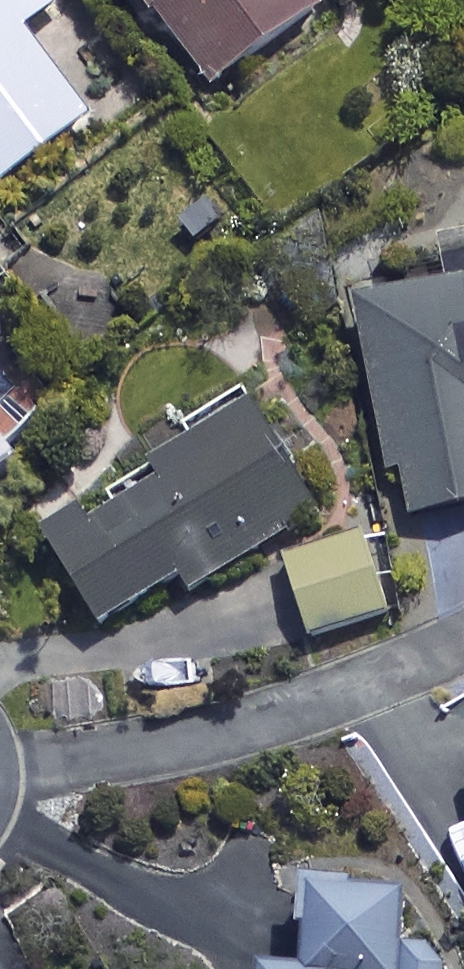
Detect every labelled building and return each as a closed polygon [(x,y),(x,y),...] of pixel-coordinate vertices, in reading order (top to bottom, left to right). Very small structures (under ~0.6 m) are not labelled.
[(0,187),(89,120),(23,32),(62,2),(61,0),(0,0),(0,187)] [(211,90),(331,0),(144,0),(211,90)] [(443,286),(357,303),(390,474),(401,472),(410,518),(463,507),(463,230),(433,236),(443,286)] [(64,442),(0,365),(0,482),(64,442)] [(318,511),(244,392),(38,521),(103,625),(182,576),(191,591),(318,511)] [(372,526),(279,558),(308,646),(402,615),(372,526)] [(306,888),(303,968),(454,968),(454,946),(399,944),(401,891),(306,888)]
